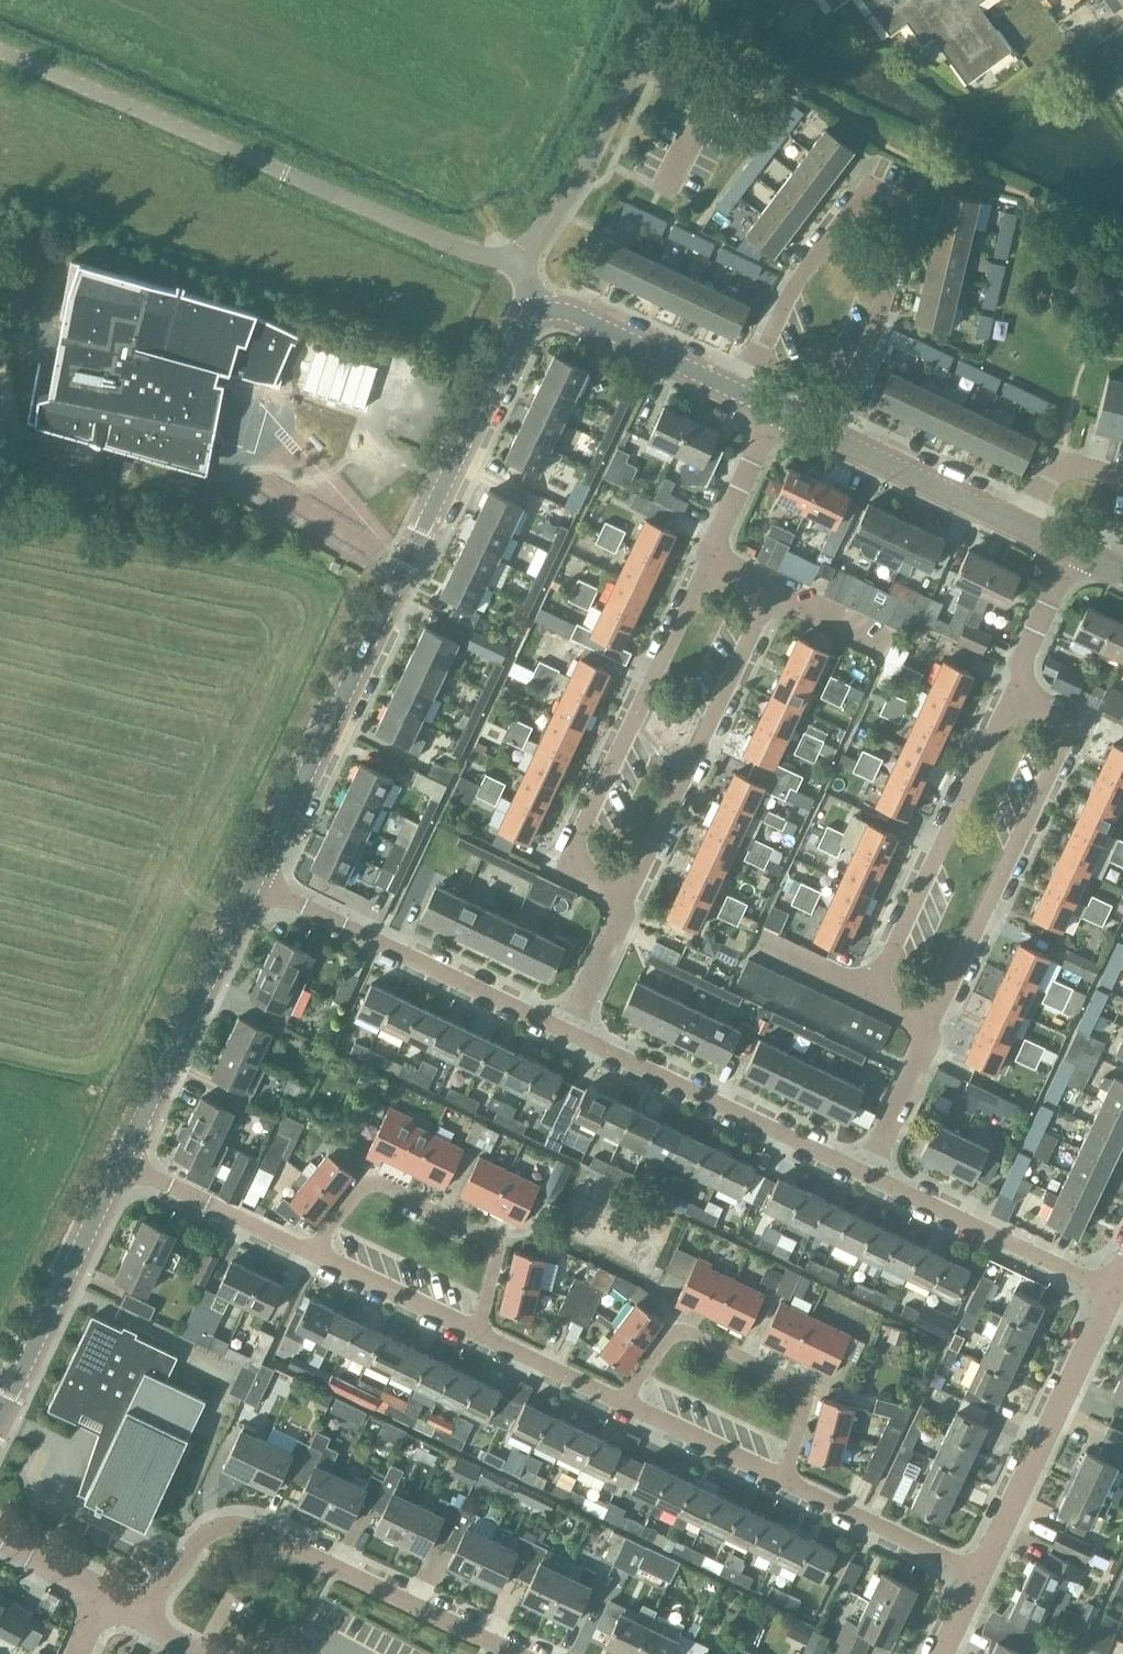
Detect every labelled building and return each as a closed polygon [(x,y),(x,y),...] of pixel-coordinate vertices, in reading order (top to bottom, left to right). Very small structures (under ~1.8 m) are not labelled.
[(884,27),(890,22),(896,31),(907,22),(917,36),(923,32),(929,40),(934,36),(940,45),(939,46),(966,84),(981,73),(977,67),(985,61),(992,56),(997,61),(1011,50),(974,0),(864,0),(884,27)] [(1115,15),(1122,8),(1122,0),(1104,0),(1115,15)] [(794,106),(781,123),(791,131),(804,114),(794,106)] [(809,150),(838,171),(854,150),(826,128),(809,150)] [(786,137),(776,130),(763,147),(773,155),(786,137)] [(706,146),(702,155),(721,164),(725,155),(706,146)] [(773,155),(763,147),(749,165),(759,173),(773,155)] [(809,150),(794,171),(822,192),(838,171),(809,150)] [(822,192),(794,171),(778,192),(806,213),(822,192)] [(754,180),(744,172),(731,189),(741,197),(754,180)] [(741,197),(731,189),(716,208),(727,216),(741,197)] [(806,213),(778,192),(762,212),(790,234),(806,213)] [(940,220),(973,228),(979,202),(946,194),(940,220)] [(648,213),(627,204),(621,215),(642,225),(648,213)] [(790,234),(762,212),(746,234),(774,255),(790,234)] [(1012,237),(1017,215),(1004,212),(999,234),(1012,237)] [(648,213),(642,225),(662,234),(668,222),(648,213)] [(940,220),(934,246),(967,254),(973,228),(940,220)] [(690,247),(695,236),(674,226),(669,238),(690,247)] [(1012,237),(999,234),(994,256),(1008,259),(1012,237)] [(695,236),(690,247),(710,257),(715,245),(695,236)] [(617,281),(631,249),(607,238),(592,269),(617,281)] [(934,246),(928,272),(961,279),(967,254),(934,246)] [(737,270),(742,258),(722,248),(716,260),(737,270)] [(655,260),(631,249),(617,281),(640,292),(655,260)] [(762,268),(742,258),(737,270),(756,280),(762,268)] [(655,260),(640,292),(664,303),(679,271),(655,260)] [(207,473),(224,385),(216,384),(219,371),(280,388),(280,387),(277,386),(280,378),(282,379),(283,378),(280,377),(298,336),(247,311),(71,261),(60,318),(64,318),(51,384),(36,381),(28,422),(207,473)] [(987,285),(1000,288),(1005,267),(993,263),(987,285)] [(702,282),(679,271),(664,303),(688,314),(702,282)] [(928,272),(922,297),(956,305),(961,279),(928,272)] [(702,282),(688,314),(712,325),(726,293),(702,282)] [(1000,288),(987,285),(982,307),(995,310),(1000,288)] [(751,304),(726,293),(712,325),(736,336),(751,304)] [(956,305),(922,297),(916,323),(949,331),(956,305)] [(988,340),(994,315),(981,312),(976,336),(988,340)] [(913,339),(907,351),(928,361),(934,349),(913,339)] [(364,413),(376,367),(315,347),(300,394),(364,413)] [(954,358),(934,349),(928,361),(949,370),(954,358)] [(555,355),(543,381),(575,397),(588,371),(555,355)] [(976,383),(982,371),(961,361),(956,373),(976,383)] [(1002,380),(982,371),(976,383),(996,392),(1002,380)] [(902,415),(918,383),(893,372),(878,404),(902,415)] [(1096,424),(1122,431),(1122,377),(1108,374),(1096,424)] [(543,381),(531,407),(563,422),(575,397),(543,381)] [(941,394),(918,383),(902,415),(926,426),(941,394)] [(1023,405),(1029,393),(1008,383),(1002,395),(1023,405)] [(634,394),(625,390),(618,406),(626,410),(634,394)] [(1029,393),(1023,405),(1044,414),(1049,402),(1029,393)] [(965,406),(941,394),(926,426),(949,438),(965,406)] [(965,406),(949,438),(973,449),(988,417),(965,406)] [(563,422),(531,407),(518,432),(551,448),(563,422)] [(676,452),(691,419),(665,407),(650,440),(676,452)] [(613,416),(606,432),(614,436),(621,420),(613,416)] [(1012,428),(988,417),(973,449),(997,460),(1012,428)] [(691,419),(676,452),(690,459),(686,467),(683,467),(683,481),(715,482),(715,471),(724,452),(712,446),(719,432),(691,419)] [(1036,440),(1012,428),(997,460),(1021,472),(1036,440)] [(551,448),(518,432),(506,458),(539,474),(551,448)] [(610,446),(601,442),(594,457),(602,461),(610,446)] [(605,477),(616,483),(630,454),(618,448),(605,477)] [(365,458),(352,468),(359,478),(373,468),(365,458)] [(598,471),(589,467),(582,483),(590,487),(598,471)] [(807,474),(792,467),(777,499),(804,511),(819,480),(821,477),(820,474),(812,469),(808,470),(807,474)] [(129,478),(120,475),(118,484),(127,487),(129,478)] [(819,480),(804,511),(834,526),(849,494),(819,480)] [(689,502),(660,489),(654,501),(683,515),(689,502)] [(478,518),(511,533),(523,507),(490,492),(478,518)] [(646,497),(635,492),(629,505),(640,510),(646,497)] [(577,512),(583,501),(571,495),(565,507),(577,512)] [(561,526),(570,530),(578,513),(557,503),(549,520),(561,526)] [(870,503),(851,543),(861,547),(865,554),(874,559),(874,557),(895,515),(870,503)] [(895,515),(874,557),(899,569),(919,526),(895,515)] [(478,518),(466,543),(499,558),(511,533),(478,518)] [(675,532),(646,519),(633,547),(662,561),(675,532)] [(601,532),(621,541),(626,530),(606,521),(601,532)] [(778,569),(789,546),(795,534),(774,524),(758,560),(778,569)] [(553,542),(562,546),(570,530),(561,526),(553,542)] [(919,526),(899,569),(910,574),(916,563),(931,570),(945,538),(919,526)] [(818,558),(823,561),(830,564),(843,536),(831,530),(818,558)] [(621,541),(601,532),(596,542),(616,552),(621,541)] [(499,558),(466,543),(454,568),(487,584),(499,558)] [(633,547),(619,576),(648,590),(662,561),(633,547)] [(973,608),(995,561),(970,550),(955,581),(965,586),(958,601),(973,608)] [(548,552),(541,568),(550,572),(557,556),(548,552)] [(823,561),(818,572),(832,579),(837,568),(830,564),(823,561)] [(1021,573),(995,561),(973,608),(984,613),(991,598),(1006,605),(1021,573)] [(487,584),(454,568),(441,594),(458,602),(474,610),(487,584)] [(837,600),(849,573),(838,568),(826,594),(837,600)] [(849,573),(837,600),(848,605),(861,579),(849,573)] [(648,590),(619,576),(605,605),(634,618),(648,590)] [(536,577),(529,593),(537,597),(545,581),(536,577)] [(574,589),(593,599),(599,588),(579,578),(574,589)] [(873,585),(861,579),(848,605),(860,611),(871,587),(873,585)] [(860,611),(876,619),(889,592),(877,586),(873,585),(871,587),(860,611)] [(593,599),(574,589),(569,600),(588,609),(593,599)] [(889,592),(876,619),(887,624),(900,598),(889,592)] [(914,604),(912,603),(905,618),(919,625),(932,597),(920,592),(914,604)] [(919,625),(931,630),(932,628),(958,640),(963,630),(937,618),(944,603),(932,597),(919,625)] [(900,598),(887,624),(899,630),(905,618),(912,603),(900,598)] [(458,602),(450,618),(474,630),(482,613),(474,610),(458,602)] [(533,607),(524,603),(517,618),(525,623),(533,607)] [(634,618),(605,605),(593,630),(577,623),(571,637),(604,653),(609,641),(621,647),(634,618)] [(543,624),(550,611),(541,607),(535,620),(543,624)] [(1100,649),(1114,618),(1089,607),(1075,637),(1100,649)] [(1100,649),(1122,659),(1122,623),(1114,618),(1100,649)] [(957,642),(983,654),(992,636),(966,624),(963,630),(958,640),(957,642)] [(425,627),(413,653),(446,669),(458,643),(425,627)] [(799,638),(785,667),(814,680),(828,651),(826,651),(832,638),(816,630),(810,643),(799,638)] [(508,647),(487,637),(480,652),(501,662),(508,647)] [(604,654),(582,644),(577,655),(580,657),(571,677),(559,671),(555,680),(567,686),(596,699),(609,670),(598,665),(604,654)] [(446,669),(413,653),(401,679),(434,694),(446,669)] [(887,657),(885,669),(918,685),(923,674),(887,657)] [(560,669),(540,660),(535,671),(555,680),(559,671),(560,669)] [(496,661),(488,678),(497,682),(505,666),(496,661)] [(944,661),(931,690),(959,704),(973,675),(944,661)] [(1077,698),(1081,688),(1088,674),(1070,666),(1063,681),(1056,677),(1052,687),(1077,698)] [(814,680),(785,667),(772,696),(801,709),(814,680)] [(555,680),(535,671),(530,681),(550,691),(555,680)] [(826,687),(846,696),(856,701),(861,690),(831,676),(826,687)] [(434,694),(401,679),(389,704),(421,720),(434,694)] [(567,686),(553,714),(582,728),(596,699),(567,686)] [(846,696),(826,687),(821,698),(841,707),(846,696)] [(1081,688),(1077,698),(1098,708),(1099,708),(1111,713),(1120,692),(1109,687),(1103,698),(1081,688)] [(484,688),(476,704),(485,708),(492,692),(484,688)] [(931,690),(917,718),(946,732),(959,704),(931,690)] [(1111,713),(1122,719),(1122,720),(1122,693),(1120,692),(1111,713)] [(890,693),(885,703),(905,713),(910,702),(890,693)] [(772,696),(759,724),(787,737),(801,709),(772,696)] [(905,713),(885,703),(879,714),(900,724),(905,713)] [(421,720),(389,704),(376,730),(408,745),(406,750),(418,756),(426,741),(414,735),(421,720)] [(472,713),(464,729),(473,733),(480,717),(472,713)] [(582,728),(553,714),(540,743),(569,756),(582,728)] [(508,727),(528,737),(533,727),(513,717),(508,727)] [(946,732),(917,718),(904,747),(933,760),(946,732)] [(787,737),(759,724),(745,753),(757,758),(752,769),(791,787),(797,790),(803,777),(775,764),(787,737)] [(528,737),(508,727),(503,739),(522,748),(528,737)] [(804,732),(799,743),(819,752),(824,741),(804,732)] [(468,743),(460,739),(452,754),(461,758),(468,743)] [(540,743),(526,771),(555,785),(569,756),(540,743)] [(819,752),(799,743),(794,753),(814,763),(819,752)] [(1100,772),(1122,783),(1122,747),(1114,743),(1100,772)] [(904,747),(891,775),(920,789),(933,760),(904,747)] [(863,751),(858,761),(878,771),(883,760),(863,751)] [(454,771),(434,761),(428,774),(449,783),(454,771)] [(878,771),(858,761),(853,772),(873,782),(878,771)] [(348,790),(381,805),(393,779),(360,764),(348,790)] [(768,810),(756,804),(763,789),(785,799),(791,787),(752,769),(748,778),(736,773),(722,801),(751,815),(763,821),(768,810)] [(526,771),(513,799),(542,813),(555,785),(526,771)] [(1087,800),(1116,814),(1122,798),(1122,783),(1100,772),(1087,800)] [(481,784),(501,794),(506,783),(486,774),(481,784)] [(920,789),(891,775),(877,804),(906,818),(920,789)] [(460,776),(453,790),(469,798),(476,785),(460,776)] [(501,794),(481,784),(476,795),(496,805),(501,794)] [(381,805),(348,790),(336,816),(369,831),(381,805)] [(441,800),(431,795),(423,813),(433,817),(441,800)] [(542,813),(513,799),(499,828),(528,842),(542,813)] [(1087,800),(1073,829),(1102,842),(1116,814),(1087,800)] [(722,801),(709,830),(738,844),(749,849),(754,839),(743,833),(751,815),(722,801)] [(798,825),(768,810),(763,821),(793,836),(798,825)] [(369,831),(336,816),(324,841),(356,856),(369,831)] [(419,823),(411,839),(420,843),(428,828),(419,823)] [(855,852),(884,866),(897,837),(868,823),(855,852)] [(828,826),(822,837),(843,846),(848,835),(828,826)] [(1073,829),(1060,858),(1089,871),(1102,842),(1073,829)] [(738,844),(709,830),(695,859),(724,873),(738,844)] [(461,837),(457,846),(482,858),(486,849),(461,837)] [(843,846),(822,837),(817,847),(838,857),(843,846)] [(754,839),(749,849),(769,858),(779,863),(782,856),(782,852),(754,839)] [(1122,853),(1122,840),(1120,839),(1114,849),(1122,853)] [(356,856),(324,841),(311,867),(344,883),(356,856)] [(416,853),(407,849),(399,864),(408,869),(416,853)] [(486,849),(482,858),(498,866),(502,857),(486,849)] [(769,858),(749,849),(744,860),(764,869),(769,858)] [(1114,849),(1109,860),(1122,867),(1122,853),(1114,849)] [(884,866),(855,852),(842,881),(870,894),(884,866)] [(1089,871),(1060,858),(1047,886),(1076,900),(1089,871)] [(715,892),(724,873),(695,859),(682,888),(711,902),(715,892)] [(512,862),(508,870),(523,878),(527,869),(512,862)] [(384,869),(376,885),(396,894),(404,878),(384,869)] [(578,893),(538,874),(527,896),(552,908),(558,894),(574,902),(578,893)] [(842,881),(828,909),(857,922),(870,894),(842,881)] [(801,882),(796,894),(816,904),(821,892),(801,882)] [(447,931),(462,898),(436,885),(421,918),(447,931)] [(1076,900),(1047,886),(1033,915),(1062,929),(1076,900)] [(711,902),(682,888),(669,916),(698,929),(711,902)] [(812,914),(816,904),(796,894),(791,904),(812,914)] [(743,915),(748,904),(727,895),(722,907),(743,915)] [(1092,896),(1087,907),(1108,916),(1113,906),(1092,896)] [(488,910),(462,898),(447,931),(472,943),(488,910)] [(743,915),(722,907),(718,917),(738,926),(743,915)] [(1108,916),(1087,907),(1083,917),(1103,927),(1108,916)] [(857,922),(828,909),(815,938),(843,951),(857,922)] [(513,922),(488,910),(472,943),(498,955),(513,922)] [(539,934),(513,922),(498,955),(523,967),(539,934)] [(539,934),(523,967),(549,979),(557,962),(564,965),(574,943),(556,934),(553,941),(539,934)] [(277,939),(264,967),(305,987),(313,970),(304,966),(310,954),(277,939)] [(666,960),(676,965),(681,953),(656,941),(647,962),(662,969),(666,960)] [(716,956),(736,966),(737,966),(743,953),(723,942),(716,956)] [(1122,967),(1122,964),(1122,944),(1119,942),(1110,962),(1122,967)] [(1036,985),(1050,956),(1020,943),(1007,972),(1036,985)] [(1101,965),(1069,950),(1061,966),(1093,981),(1101,965)] [(750,988),(761,965),(750,959),(739,982),(750,988)] [(1122,967),(1110,962),(1100,983),(1112,988),(1122,967)] [(676,965),(672,974),(688,981),(692,973),(676,965)] [(761,965),(750,988),(762,993),(773,970),(761,965)] [(305,987),(264,967),(251,995),(262,1000),(256,1012),(287,1026),(305,987)] [(785,976),(773,970),(762,993),(774,999),(785,976)] [(346,1006),(360,978),(348,972),(334,1001),(346,1006)] [(1036,985),(1007,972),(993,1000),(1023,1014),(1036,985)] [(785,976),(774,999),(786,1005),(797,981),(785,976)] [(703,978),(699,986),(715,994),(719,986),(703,978)] [(1068,1000),(1074,988),(1053,978),(1047,991),(1068,1000)] [(648,1026),(664,993),(638,981),(622,1014),(648,1026)] [(809,987),(797,981),(786,1005),(798,1010),(809,987)] [(382,1024),(396,995),(371,984),(357,1013),(382,1024)] [(821,993),(809,987),(798,1010),(810,1016),(821,993)] [(728,990),(724,999),(740,1006),(744,998),(728,990)] [(1097,990),(1088,1009),(1099,1015),(1109,995),(1097,990)] [(1062,1012),(1068,1000),(1047,991),(1041,1002),(1062,1012)] [(690,1005),(664,993),(648,1026),(674,1038),(690,1005)] [(821,993),(810,1016),(821,1022),(832,998),(821,993)] [(396,995),(382,1024),(405,1036),(419,1007),(396,995)] [(844,1004),(832,998),(821,1022),(833,1027),(844,1004)] [(993,1000),(980,1029),(1009,1042),(1023,1014),(993,1000)] [(856,1010),(844,1004),(833,1027),(845,1033),(856,1010)] [(715,1017),(690,1005),(674,1038),(699,1050),(715,1017)] [(443,1018),(419,1007),(405,1036),(429,1047),(443,1018)] [(1099,1015),(1088,1009),(1078,1031),(1090,1036),(1099,1015)] [(856,1010),(845,1033),(857,1038),(868,1015),(856,1010)] [(240,1018),(226,1047),(258,1062),(268,1042),(277,1046),(287,1026),(256,1012),(251,1023),(240,1018)] [(786,1028),(790,1019),(774,1012),(770,1020),(786,1028)] [(880,1021),(868,1015),(857,1038),(869,1044),(880,1021)] [(741,1030),(715,1017),(699,1050),(725,1063),(731,1050),(741,1055),(754,1027),(745,1022),(741,1030)] [(754,1029),(764,1033),(770,1022),(760,1017),(754,1029)] [(443,1018),(429,1047),(453,1059),(467,1029),(443,1018)] [(892,1027),(880,1021),(869,1044),(881,1050),(892,1027)] [(817,1032),(801,1024),(797,1033),(812,1041),(817,1032)] [(371,1046),(375,1033),(360,1029),(356,1042),(371,1046)] [(467,1029),(453,1059),(477,1070),(491,1041),(467,1029)] [(1009,1042),(980,1029),(967,1058),(979,1064),(971,1081),(985,1088),(991,1091),(999,1073),(996,1071),(1009,1042)] [(842,1044),(826,1036),(822,1045),(838,1053),(842,1044)] [(1021,1048),(1042,1058),(1046,1048),(1025,1039),(1021,1048)] [(772,1085),(787,1052),(762,1040),(746,1073),(772,1085)] [(491,1041),(477,1070),(500,1081),(514,1052),(491,1041)] [(365,1059),(370,1049),(356,1043),(351,1053),(365,1059)] [(248,1106),(267,1066),(258,1062),(226,1047),(212,1075),(223,1080),(218,1092),(248,1106)] [(851,1048),(847,1057),(863,1065),(867,1056),(851,1048)] [(1042,1058),(1021,1048),(1016,1060),(1036,1070),(1048,1075),(1053,1065),(1041,1059),(1042,1058)] [(386,1057),(370,1049),(365,1059),(381,1067),(386,1057)] [(514,1052),(500,1081),(524,1092),(538,1063),(514,1052)] [(813,1064),(787,1052),(772,1085),(797,1097),(813,1064)] [(1067,1083),(1077,1063),(1065,1058),(1056,1078),(1067,1083)] [(563,1075),(538,1063),(524,1092),(548,1104),(541,1120),(553,1126),(573,1085),(561,1079),(563,1075)] [(813,1064),(797,1097),(822,1109),(838,1077),(813,1064)] [(414,1083),(418,1072),(404,1065),(399,1075),(414,1083)] [(352,1093),(366,1100),(377,1078),(362,1071),(352,1093)] [(433,1079),(418,1072),(414,1083),(428,1090),(433,1079)] [(1113,1079),(1105,1075),(1100,1086),(1108,1090),(1103,1100),(1122,1110),(1122,1080),(1115,1076),(1113,1079)] [(838,1077),(822,1109),(848,1122),(863,1089),(838,1077)] [(1067,1083),(1056,1078),(1046,1099),(1057,1104),(1067,1083)] [(985,1088),(971,1081),(970,1081),(965,1090),(981,1098),(985,1088)] [(299,1083),(293,1094),(303,1098),(308,1087),(299,1083)] [(573,1085),(553,1126),(565,1132),(573,1116),(597,1127),(611,1098),(586,1086),(584,1091),(573,1085)] [(460,1105),(465,1095),(451,1088),(446,1098),(460,1105)] [(1001,1095),(991,1091),(985,1088),(981,1098),(996,1105),(1001,1095)] [(202,1098),(188,1126),(221,1141),(221,1140),(231,1120),(239,1124),(248,1106),(218,1092),(212,1104),(202,1098)] [(481,1102),(465,1095),(460,1105),(476,1112),(481,1102)] [(634,1109),(611,1098),(597,1127),(621,1139),(634,1109)] [(1092,1124),(1122,1139),(1122,1110),(1103,1100),(1092,1124)] [(1033,1125),(1045,1131),(1054,1110),(1042,1105),(1033,1125)] [(416,1174),(434,1135),(412,1124),(414,1119),(391,1108),(368,1157),(381,1163),(384,1159),(416,1174)] [(443,1120),(450,1124),(458,1121),(461,1114),(449,1108),(443,1120)] [(621,1139),(644,1150),(645,1150),(658,1121),(634,1109),(621,1139)] [(509,1128),(513,1117),(499,1111),(494,1121),(509,1128)] [(529,1125),(513,1117),(509,1128),(523,1135),(529,1125)] [(645,1150),(644,1150),(641,1158),(650,1162),(654,1154),(668,1161),(682,1132),(658,1121),(645,1150)] [(947,1169),(963,1136),(937,1124),(921,1157),(947,1169)] [(1092,1124),(1081,1148),(1113,1163),(1122,1142),(1122,1139),(1092,1124)] [(178,1135),(182,1140),(175,1154),(193,1162),(186,1176),(209,1187),(229,1144),(221,1140),(221,1141),(188,1126),(183,1125),(178,1135)] [(1045,1131),(1033,1125),(1023,1146),(1035,1152),(1045,1131)] [(490,1152),(499,1133),(485,1126),(476,1145),(490,1152)] [(269,1150),(283,1157),(292,1139),(277,1131),(269,1150)] [(682,1132),(668,1161),(692,1173),(706,1144),(682,1132)] [(549,1133),(544,1143),(559,1150),(564,1140),(549,1133)] [(464,1149),(434,1135),(416,1174),(446,1188),(464,1149)] [(963,1136),(947,1169),(973,1181),(989,1148),(963,1136)] [(730,1155),(706,1144),(692,1173),(716,1184),(730,1155)] [(1081,1148),(1070,1172),(1102,1187),(1113,1163),(1081,1148)] [(238,1203),(259,1159),(241,1150),(220,1194),(238,1203)] [(283,1157),(269,1150),(260,1168),(274,1175),(283,1157)] [(355,1174),(330,1153),(319,1166),(312,1161),(303,1172),(336,1198),(355,1174)] [(1020,1153),(1011,1173),(1022,1178),(1032,1158),(1020,1153)] [(754,1167),(730,1155),(716,1184),(740,1196),(740,1195),(752,1201),(764,1177),(752,1171),(754,1167)] [(492,1211),(510,1171),(480,1157),(462,1196),(492,1211)] [(596,1157),(591,1166),(590,1167),(605,1174),(609,1163),(596,1157)] [(552,1176),(564,1182),(571,1166),(559,1160),(552,1176)] [(609,1163),(605,1174),(620,1181),(625,1171),(609,1163)] [(510,1171),(492,1211),(522,1225),(540,1186),(510,1171)] [(297,1225),(306,1213),(316,1222),(336,1198),(303,1172),(295,1182),(302,1188),(291,1201),(285,1196),(275,1208),(297,1225)] [(1102,1187),(1070,1172),(1058,1195),(1090,1210),(1102,1187)] [(1011,1173),(1005,1184),(1001,1193),(1012,1199),(1022,1178),(1011,1173)] [(788,1219),(802,1189),(778,1178),(776,1182),(764,1177),(752,1201),(765,1207),(764,1208),(788,1219)] [(657,1186),(643,1179),(638,1190),(652,1196),(657,1186)] [(672,1193),(657,1186),(652,1196),(668,1203),(672,1193)] [(802,1189),(788,1219),(812,1231),(826,1201),(802,1189)] [(1090,1210),(1058,1195),(1049,1191),(1044,1201),(1053,1206),(1047,1220),(1079,1235),(1090,1210)] [(826,1201),(812,1231),(836,1242),(850,1212),(826,1201)] [(699,1219),(704,1208),(691,1202),(686,1212),(699,1219)] [(704,1208),(699,1219),(715,1226),(720,1216),(704,1208)] [(850,1212),(836,1242),(860,1253),(873,1224),(850,1212)] [(181,1254),(169,1249),(175,1236),(143,1220),(129,1249),(161,1264),(161,1265),(173,1270),(181,1254)] [(897,1235),(873,1224),(860,1253),(883,1265),(897,1235)] [(897,1235),(883,1265),(907,1276),(921,1246),(897,1235)] [(773,1254),(778,1244),(763,1237),(759,1247),(773,1254)] [(773,1254),(787,1261),(792,1251),(778,1244),(773,1254)] [(921,1246),(907,1276),(931,1287),(945,1258),(921,1246)] [(161,1264),(129,1249),(116,1277),(148,1292),(161,1265),(161,1264)] [(509,1280),(539,1288),(547,1258),(516,1250),(509,1280)] [(206,1286),(218,1258),(206,1252),(193,1280),(206,1286)] [(969,1269),(945,1258),(931,1287),(955,1299),(957,1294),(963,1297),(974,1276),(968,1273),(969,1269)] [(712,1318),(730,1279),(711,1270),(713,1265),(699,1259),(677,1306),(691,1313),(692,1309),(712,1318)] [(821,1276),(825,1266),(811,1259),(806,1269),(821,1276)] [(247,1305),(261,1275),(233,1261),(218,1291),(219,1292),(213,1305),(224,1311),(230,1297),(247,1305)] [(785,1273),(768,1265),(761,1282),(777,1289),(785,1273)] [(590,1285),(582,1303),(596,1310),(605,1291),(608,1292),(612,1285),(629,1298),(639,1285),(616,1275),(599,1266),(599,1267),(590,1285)] [(825,1266),(821,1276),(835,1283),(840,1273),(825,1266)] [(790,1298),(801,1275),(802,1274),(788,1267),(776,1292),(790,1298)] [(282,1285),(261,1275),(247,1305),(256,1310),(250,1323),(260,1328),(266,1315),(267,1315),(282,1285)] [(983,1275),(971,1300),(983,1306),(995,1281),(983,1275)] [(582,1303),(590,1285),(576,1278),(567,1296),(582,1303)] [(730,1279),(712,1318),(747,1334),(765,1295),(730,1279)] [(539,1288),(509,1280),(501,1310),(532,1318),(539,1288)] [(867,1299),(872,1288),(859,1282),(854,1292),(867,1299)] [(872,1288),(867,1299),(883,1306),(888,1296),(872,1288)] [(1013,1291),(1002,1315),(1032,1329),(1037,1332),(1045,1316),(1039,1314),(1044,1305),(1013,1291)] [(150,1319),(156,1308),(127,1294),(122,1306),(150,1319)] [(582,1303),(567,1296),(559,1313),(573,1320),(582,1303)] [(296,1310),(285,1334),(301,1342),(305,1333),(320,1340),(334,1310),(310,1298),(303,1314),(296,1310)] [(983,1306),(971,1300),(965,1312),(977,1318),(983,1306)] [(222,1314),(197,1302),(182,1333),(207,1346),(222,1314)] [(596,1310),(582,1303),(573,1320),(587,1327),(596,1310)] [(637,1303),(619,1327),(645,1346),(663,1321),(637,1303)] [(798,1359),(816,1320),(781,1303),(763,1342),(798,1359)] [(916,1321),(920,1312),(905,1305),(900,1315),(915,1322),(916,1321)] [(334,1310),(320,1340),(315,1350),(324,1354),(329,1345),(344,1352),(358,1322),(334,1310)] [(1032,1329),(1002,1315),(992,1311),(988,1320),(997,1324),(990,1339),(1021,1353),(1032,1329)] [(916,1321),(915,1322),(930,1329),(935,1319),(920,1312),(916,1321)] [(147,1525),(206,1399),(166,1380),(178,1356),(93,1315),(48,1409),(78,1424),(84,1413),(104,1422),(79,1493),(147,1525)] [(816,1320),(798,1359),(833,1375),(851,1336),(816,1320)] [(358,1322),(344,1352),(367,1363),(382,1333),(358,1322)] [(645,1346),(619,1327),(601,1352),(626,1371),(645,1346)] [(262,1363),(275,1336),(263,1330),(248,1362),(260,1368),(262,1363)] [(405,1344),(382,1333),(367,1363),(391,1374),(405,1344)] [(949,1347),(958,1352),(965,1337),(955,1333),(949,1347)] [(990,1339),(979,1363),(1010,1377),(1021,1353),(990,1339)] [(429,1356),(405,1344),(391,1374),(415,1386),(429,1356)] [(958,1352),(949,1347),(942,1362),(951,1367),(958,1352)] [(453,1367),(429,1356),(415,1386),(438,1397),(453,1367)] [(304,1374),(309,1364),(295,1357),(290,1367),(304,1374)] [(1010,1377),(979,1363),(968,1387),(969,1388),(963,1400),(988,1412),(993,1399),(998,1402),(1010,1377)] [(260,1368),(258,1372),(253,1384),(245,1401),(257,1407),(275,1370),(263,1364),(260,1368)] [(319,1381),(324,1371),(309,1364),(304,1374),(319,1381)] [(477,1379),(453,1367),(438,1397),(462,1409),(477,1379)] [(1112,1395),(1122,1400),(1122,1371),(1112,1395)] [(351,1397),(356,1387),(333,1376),(328,1386),(351,1397)] [(944,1399),(949,1380),(932,1376),(927,1395),(944,1399)] [(477,1379),(462,1409),(486,1420),(487,1419),(487,1420),(499,1395),(501,1390),(477,1379)] [(235,1380),(230,1392),(245,1399),(250,1387),(235,1380)] [(376,1408),(381,1398),(356,1387),(351,1397),(376,1408)] [(499,1395),(487,1420),(499,1426),(511,1401),(499,1395)] [(331,1410),(361,1424),(367,1412),(337,1397),(331,1410)] [(877,1446),(892,1453),(913,1408),(878,1398),(874,1413),(891,1418),(877,1446)] [(816,1429),(847,1437),(855,1408),(824,1399),(816,1429)] [(988,1412),(963,1400),(957,1412),(956,1411),(945,1436),(975,1450),(987,1426),(982,1424),(988,1412)] [(535,1444),(550,1413),(525,1402),(523,1407),(511,1401),(499,1426),(511,1431),(510,1432),(535,1444)] [(398,1419),(403,1410),(390,1403),(385,1413),(398,1419)] [(914,1421),(923,1426),(931,1410),(921,1406),(914,1421)] [(403,1410),(398,1419),(414,1427),(419,1417),(403,1410)] [(550,1413),(535,1444),(559,1455),(573,1425),(550,1413)] [(923,1426),(914,1421),(907,1435),(916,1440),(923,1426)] [(224,1468),(249,1480),(267,1441),(255,1435),(257,1430),(244,1424),(224,1468)] [(597,1436),(573,1425),(559,1455),(583,1467),(597,1436)] [(446,1442),(451,1432),(437,1426),(432,1436),(446,1442)] [(1110,1426),(1103,1440),(1122,1449),(1122,1432),(1110,1426)] [(282,1474),(294,1480),(310,1445),(274,1428),(268,1441),(267,1441),(249,1480),(274,1492),(282,1474)] [(847,1437),(816,1429),(808,1458),(839,1467),(847,1437)] [(297,1503),(322,1515),(341,1475),(329,1470),(338,1452),(326,1446),(330,1437),(317,1431),(310,1445),(294,1480),(306,1486),(297,1503)] [(467,1440),(451,1432),(446,1442),(462,1450),(467,1440)] [(597,1436),(583,1467),(577,1479),(601,1490),(602,1487),(615,1493),(620,1483),(631,1459),(619,1453),(622,1448),(597,1436)] [(945,1436),(933,1460),(964,1474),(975,1450),(945,1436)] [(519,1477),(524,1467),(530,1455),(512,1446),(501,1469),(519,1477)] [(892,1453),(877,1446),(862,1478),(877,1485),(892,1453)] [(1109,1483),(1116,1466),(1086,1452),(1072,1482),(1112,1500),(1118,1503),(1122,1493),(1122,1489),(1109,1483)] [(891,1469),(903,1475),(910,1461),(897,1456),(891,1469)] [(643,1464),(631,1459),(620,1483),(631,1488),(631,1490),(655,1501),(670,1471),(645,1460),(643,1464)] [(964,1474),(933,1460),(922,1484),(953,1498),(964,1474)] [(373,1503),(385,1509),(375,1530),(399,1542),(418,1502),(407,1496),(409,1491),(397,1485),(404,1470),(392,1465),(384,1480),(373,1503)] [(539,1475),(524,1467),(519,1477),(534,1485),(539,1475)] [(903,1475),(891,1469),(880,1493),(891,1498),(903,1475)] [(670,1471),(655,1501),(650,1512),(660,1516),(665,1506),(679,1513),(693,1483),(670,1471)] [(341,1475),(322,1515),(347,1527),(356,1509),(368,1515),(373,1503),(384,1480),(372,1475),(369,1481),(357,1475),(354,1482),(341,1475)] [(510,1503),(519,1485),(502,1478),(494,1495),(510,1503)] [(1112,1500),(1072,1482),(1059,1512),(1089,1526),(1096,1511),(1105,1515),(1112,1500)] [(567,1500),(572,1490),(557,1483),(552,1493),(567,1500)] [(693,1483),(679,1513),(675,1522),(684,1526),(688,1517),(703,1524),(717,1494),(693,1483)] [(953,1498),(922,1484),(911,1508),(941,1523),(953,1498)] [(520,1485),(515,1497),(527,1503),(532,1491),(520,1485)] [(572,1490),(567,1500),(582,1507),(587,1498),(572,1490)] [(717,1494),(703,1524),(726,1536),(741,1505),(717,1494)] [(435,1533),(447,1539),(462,1508),(449,1502),(450,1501),(440,1496),(434,1509),(418,1502),(399,1542),(425,1554),(435,1533)] [(764,1517),(741,1505),(726,1536),(750,1547),(764,1517)] [(448,1565),(474,1577),(493,1538),(492,1538),(498,1525),(462,1508),(447,1539),(458,1544),(448,1565)] [(764,1517),(750,1547),(774,1559),(788,1528),(764,1517)] [(640,1535),(644,1525),(630,1518),(625,1528),(640,1535)] [(654,1542),(659,1532),(644,1525),(640,1535),(654,1542)] [(775,1559),(770,1569),(779,1573),(783,1563),(797,1570),(812,1540),(788,1528),(774,1559),(775,1559)] [(1053,1544),(1086,1560),(1086,1559),(1090,1551),(1092,1546),(1060,1531),(1053,1544)] [(602,1558),(615,1564),(627,1539),(614,1532),(602,1558)] [(691,1549),(677,1541),(668,1537),(663,1547),(687,1558),(691,1549)] [(498,1589),(508,1568),(520,1574),(529,1556),(493,1538),(474,1577),(498,1589)] [(627,1539),(615,1564),(635,1573),(639,1565),(647,1548),(627,1539)] [(836,1551),(812,1540),(797,1570),(822,1582),(836,1551)] [(522,1601),(547,1612),(566,1572),(572,1560),(535,1543),(529,1556),(520,1574),(532,1580),(522,1601)] [(647,1548),(639,1565),(672,1581),(680,1563),(648,1547),(647,1548)] [(706,1556),(691,1549),(687,1558),(702,1565),(706,1556)] [(1090,1551),(1086,1559),(1106,1569),(1111,1560),(1090,1551)] [(1043,1564),(1034,1560),(1021,1589),(1058,1606),(1063,1608),(1069,1593),(1056,1587),(1062,1574),(1077,1581),(1083,1568),(1049,1552),(1043,1564)] [(1111,1560),(1106,1569),(1116,1573),(1121,1562),(1112,1557),(1111,1560)] [(862,1568),(850,1562),(849,1561),(837,1586),(850,1593),(862,1568)] [(734,1581),(739,1571),(724,1564),(720,1574),(734,1581)] [(572,1624),(597,1573),(584,1566),(578,1578),(566,1572),(547,1612),(572,1624)] [(754,1578),(739,1571),(734,1581),(749,1588),(754,1578)] [(882,1574),(869,1602),(902,1617),(915,1589),(882,1574)] [(782,1604),(786,1594),(772,1587),(767,1597),(782,1604)] [(1058,1606),(1021,1589),(1008,1617),(1017,1621),(1011,1633),(1036,1644),(1042,1632),(1037,1629),(1042,1618),(1051,1622),(1058,1606)] [(0,1593),(0,1632),(17,1641),(18,1640),(34,1649),(43,1632),(27,1623),(34,1611),(0,1593)] [(786,1594),(782,1604),(797,1611),(801,1601),(786,1594)] [(612,1632),(606,1645),(625,1653),(636,1653),(650,1625),(649,1624),(623,1612),(625,1608),(611,1601),(599,1626),(612,1632)] [(1081,1616),(1093,1621),(1100,1607),(1087,1601),(1081,1616)] [(847,1624),(835,1650),(842,1653),(858,1653),(868,1634),(890,1644),(902,1617),(869,1602),(857,1629),(847,1624)] [(321,1605),(312,1624),(323,1630),(332,1611),(321,1605)] [(755,1617),(740,1611),(734,1626),(748,1632),(755,1617)] [(1106,1614),(1098,1629),(1115,1637),(1122,1621),(1106,1614)] [(693,1641),(694,1641),(702,1624),(693,1620),(685,1636),(680,1634),(682,1628),(654,1615),(649,1624),(650,1625),(636,1653),(687,1653),(693,1641)] [(807,1645),(814,1631),(815,1628),(804,1623),(796,1640),(807,1645)] [(1090,1648),(1104,1653),(1107,1653),(1115,1637),(1098,1629),(1090,1648)] [(807,1645),(803,1653),(819,1653),(827,1637),(814,1631),(807,1645)] [(990,1653),(1032,1653),(1036,1644),(1011,1633),(1006,1645),(996,1641),(990,1653)] [(706,1652),(708,1648),(694,1641),(693,1641),(687,1653),(710,1653),(706,1652)] [(741,1648),(727,1641),(721,1653),(738,1653),(741,1648)]
